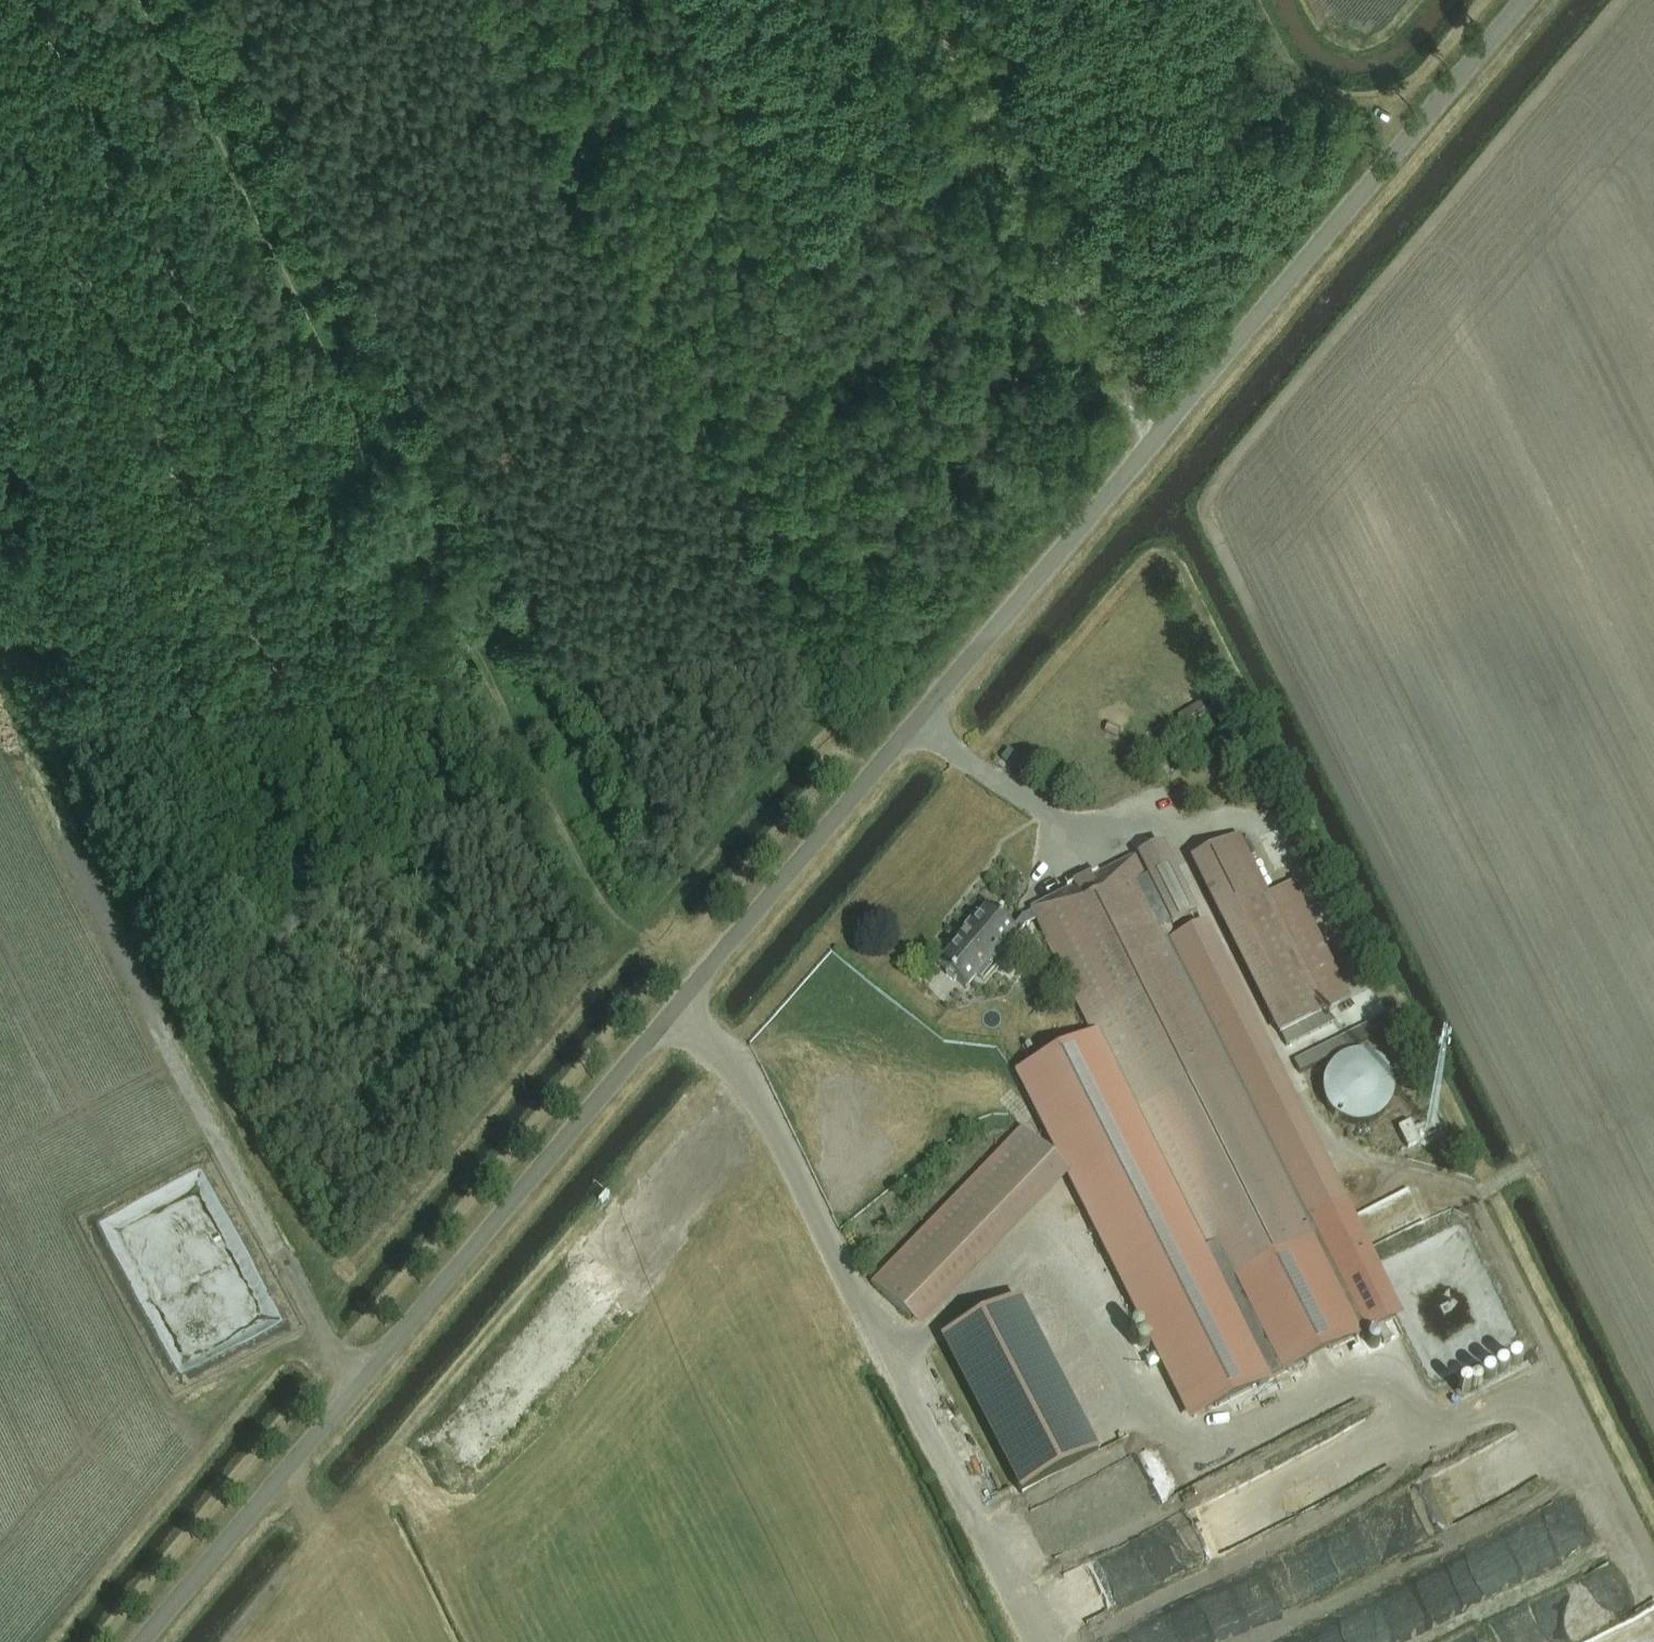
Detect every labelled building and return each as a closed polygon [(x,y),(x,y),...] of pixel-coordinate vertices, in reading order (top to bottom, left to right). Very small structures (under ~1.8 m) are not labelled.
[(1189,731),(1225,713),(1217,696),(1180,714),(1189,731)] [(1268,895),(1239,837),(1192,860),(1280,1036),(1350,1001),(1291,884),(1268,895)] [(1037,919),(1097,1038),(1231,1306),(1332,1256),(1314,1221),(1343,1207),(1197,915),(1162,845),(1133,860),(1091,881),(1090,878),(1074,887),(1075,889),(1033,910),(1033,912),(1021,918),(1022,921),(1014,930),(987,907),(980,917),(976,914),(964,928),(968,931),(938,966),(966,990),(977,976),(984,982),(1010,951),(1007,949),(1026,926),(1026,925),(1037,919)] [(1355,1128),(1361,1127),(1367,1126),(1373,1124),(1378,1121),(1384,1114),(1389,1106),(1391,1101),(1392,1095),(1392,1089),(1391,1082),(1389,1077),(1386,1071),(1382,1067),(1378,1063),(1373,1059),(1367,1057),(1361,1056),(1355,1056),(1349,1056),(1343,1058),(1337,1061),(1333,1065),(1328,1069),(1325,1074),(1322,1080),(1321,1086),(1320,1092),(1321,1098),(1322,1104),(1325,1109),(1328,1114),(1333,1119),(1337,1122),(1343,1125),(1349,1127),(1355,1128)] [(1420,1145),(1410,1125),(1396,1131),(1401,1140),(1390,1145),(1394,1153),(1405,1147),(1406,1151),(1420,1145)] [(871,1284),(910,1322),(1060,1167),(1021,1129),(871,1284)] [(1014,1493),(1097,1458),(1029,1297),(946,1331),(1014,1493)]
